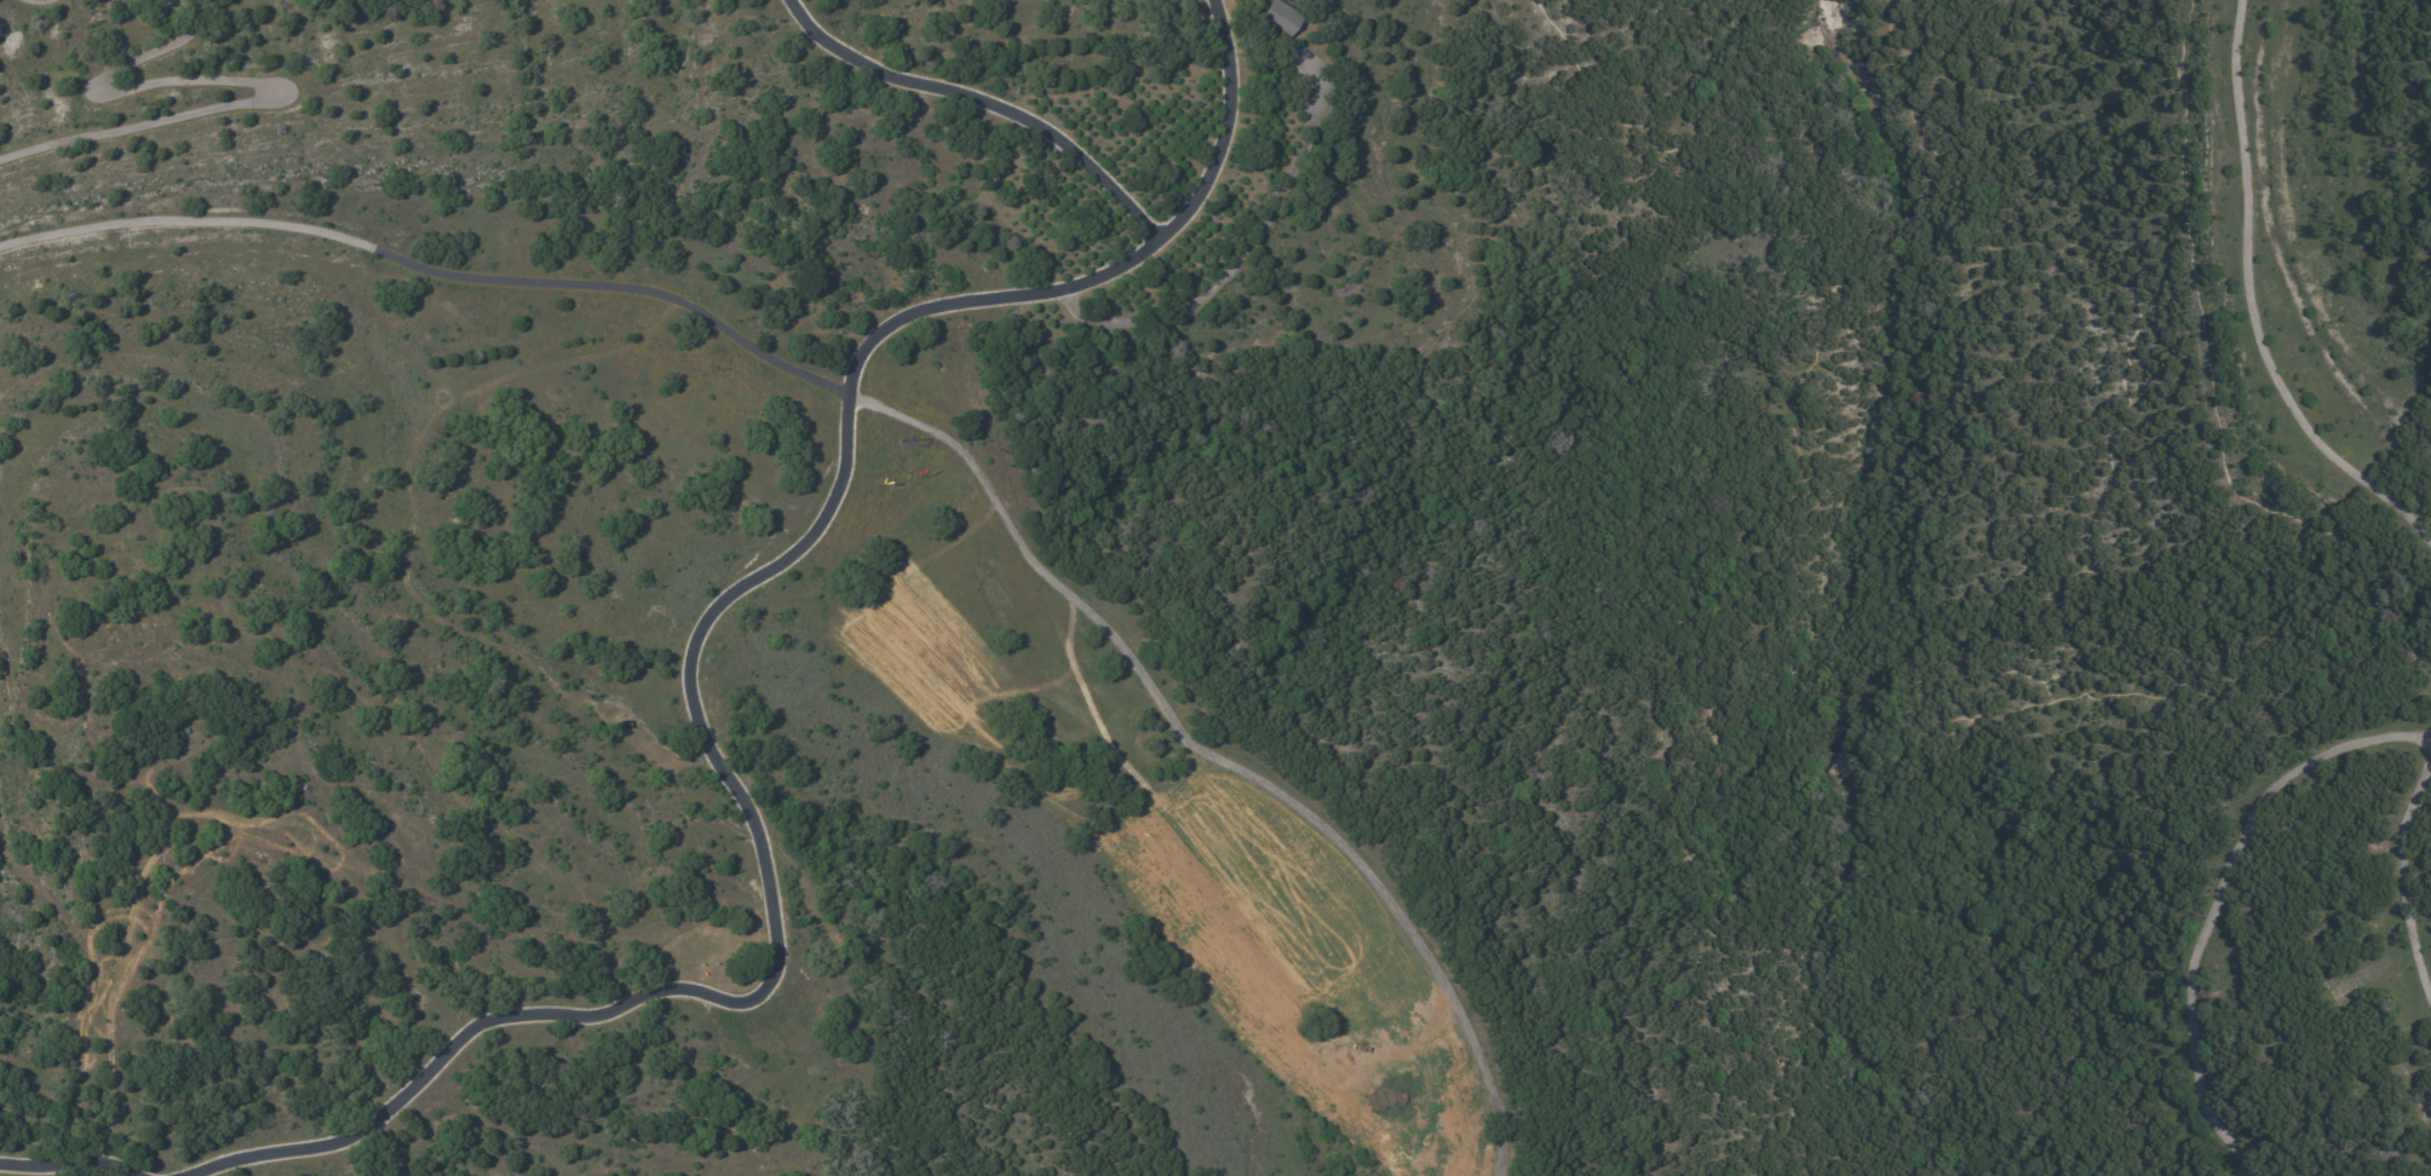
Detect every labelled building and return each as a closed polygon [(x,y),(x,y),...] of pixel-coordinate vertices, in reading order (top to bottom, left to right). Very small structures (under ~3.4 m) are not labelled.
[(1294,15),(1301,18),(1287,41),(1257,22),(1271,0),(1294,15)]
